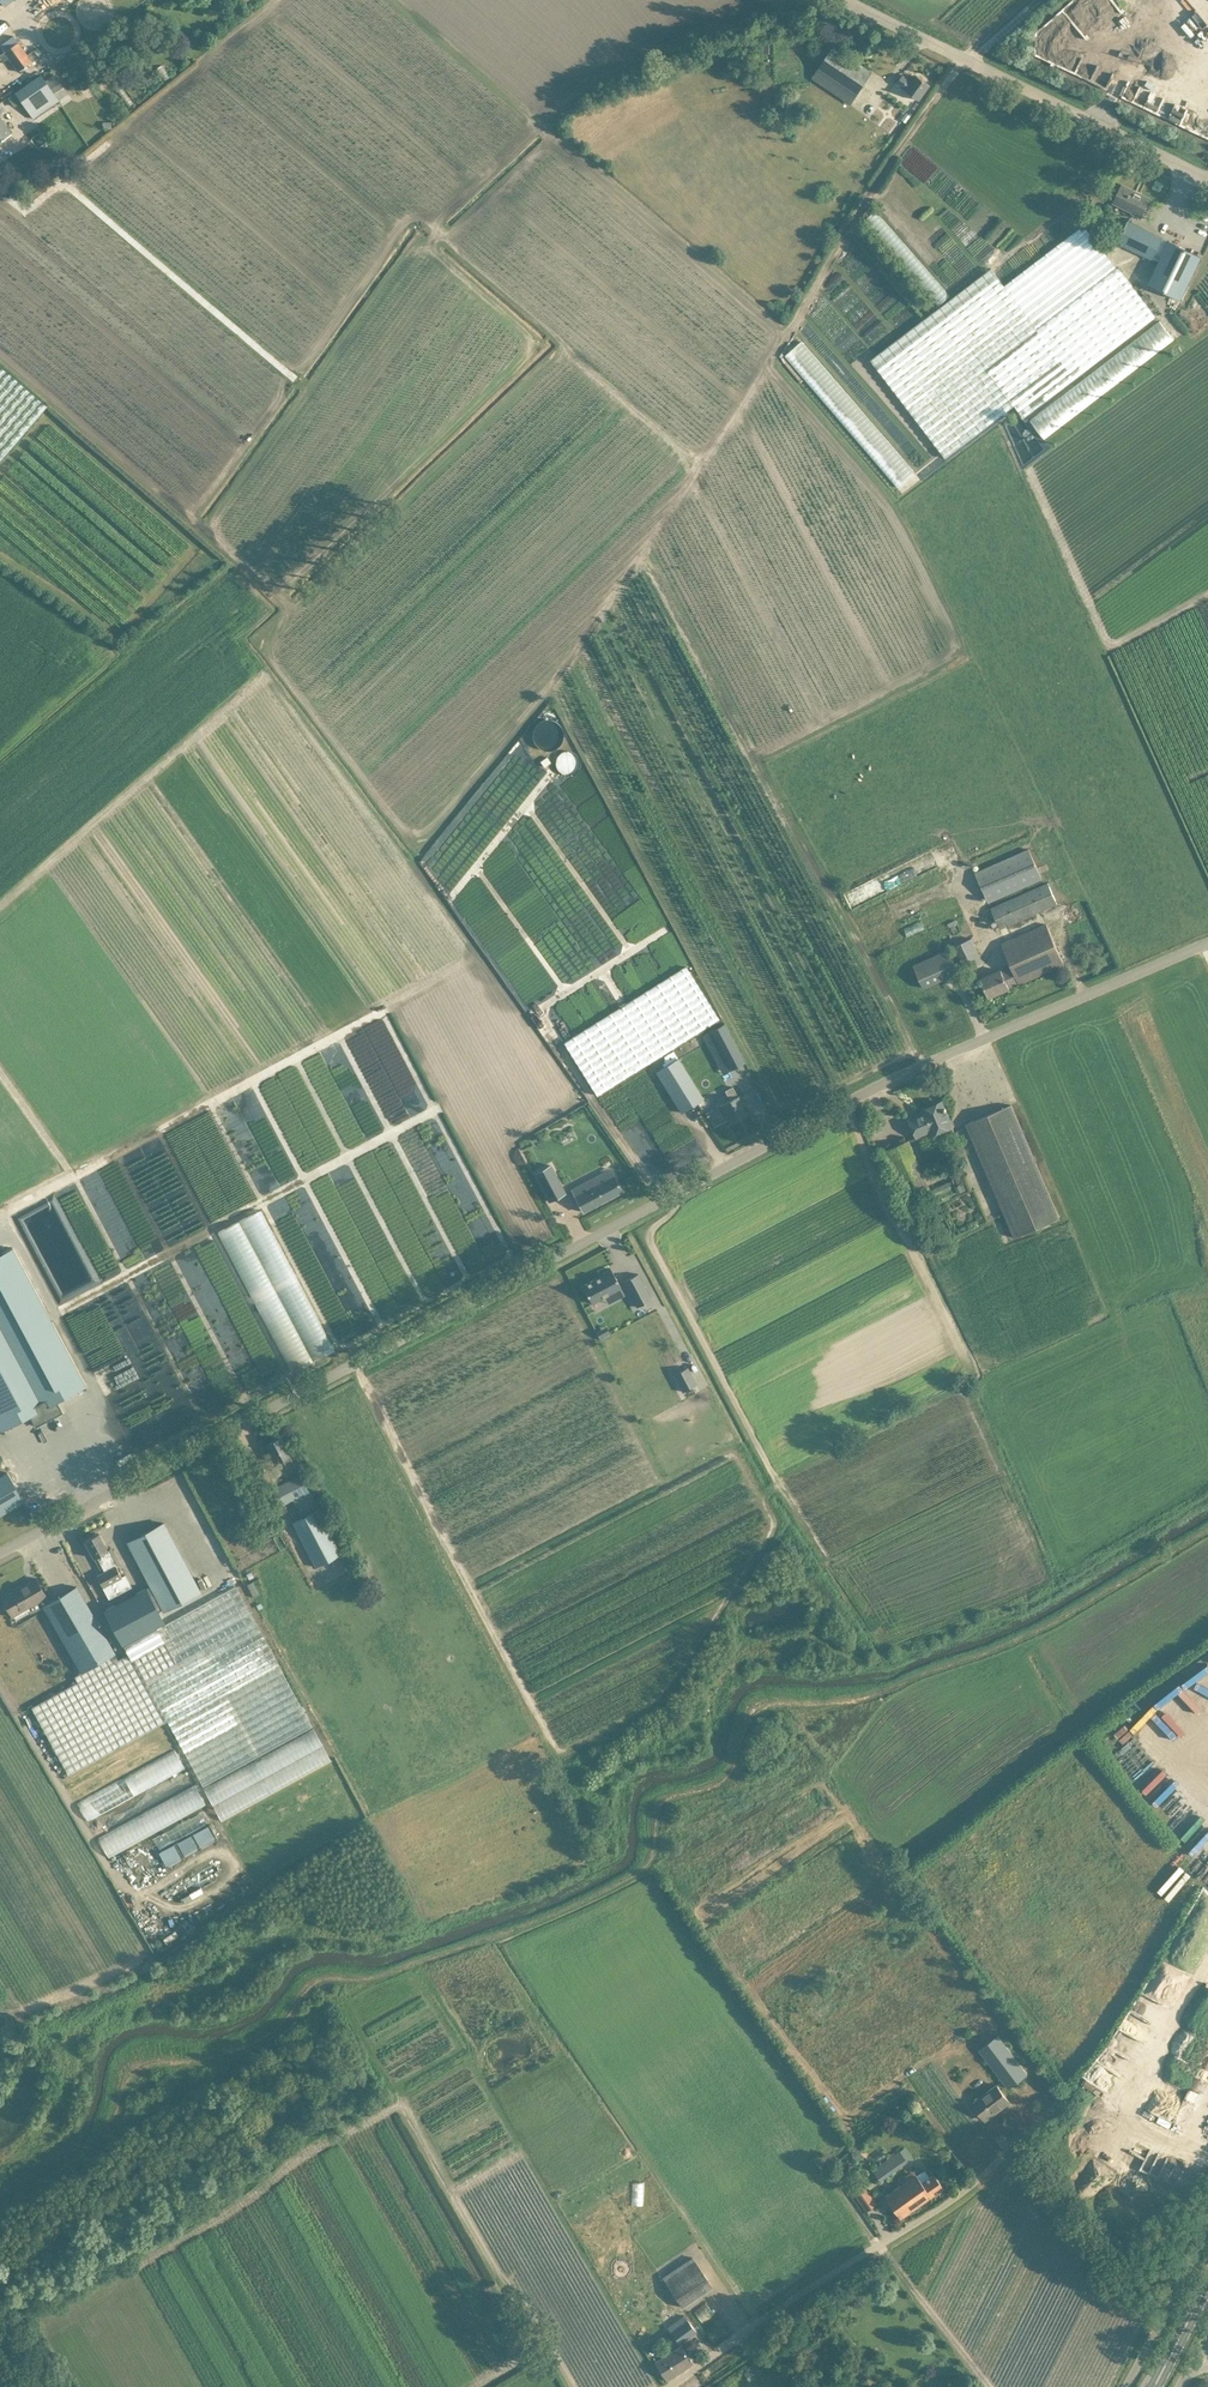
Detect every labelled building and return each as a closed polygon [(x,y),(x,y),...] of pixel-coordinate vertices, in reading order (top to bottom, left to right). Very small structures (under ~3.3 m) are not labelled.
[(862,34),(857,42),(865,47),(869,38),(862,34)] [(32,62),(18,42),(5,52),(0,55),(0,56),(4,61),(9,58),(18,71),(32,62)] [(816,71),(850,96),(866,75),(832,50),(816,71)] [(162,72),(171,80),(175,76),(165,68),(162,72)] [(41,75),(16,93),(34,118),(52,106),(59,101),(59,100),(54,93),(41,75)] [(903,75),(897,83),(919,100),(931,85),(918,76),(913,82),(903,75)] [(93,85),(87,77),(79,83),(85,90),(93,85)] [(1130,99),(1140,90),(1134,84),(1124,93),(1130,99)] [(12,133),(0,116),(0,141),(12,133)] [(1123,185),(1114,203),(1133,212),(1132,213),(1141,218),(1151,198),(1150,198),(1149,200),(1133,192),(1134,190),(1123,185)] [(1153,258),(1158,248),(1163,238),(1129,221),(1123,232),(1119,242),(1153,258)] [(1038,329),(986,368),(1023,417),(1081,373),(1156,316),(1118,266),(1117,267),(1084,224),(1005,285),(1038,329)] [(1158,248),(1153,258),(1159,261),(1169,240),(1163,238),(1158,248)] [(1159,261),(1148,284),(1181,299),(1202,256),(1169,240),(1159,261)] [(871,359),(946,458),(1014,405),(986,368),(1038,329),(1005,285),(991,268),(932,312),(871,359)] [(1097,403),(1181,344),(1166,323),(1082,383),(1097,403)] [(47,406),(0,365),(0,461),(47,406)] [(975,872),(989,902),(1042,879),(1028,849),(975,872)] [(990,908),(1000,929),(1057,904),(1048,882),(990,908)] [(1065,964),(1047,924),(1002,944),(1012,967),(1002,971),(1001,970),(981,979),(989,997),(1010,988),(1009,987),(1019,983),(1020,984),(1065,964)] [(972,938),(953,947),(959,959),(964,970),(983,962),(978,951),(972,938)] [(918,963),(914,965),(920,977),(924,988),(942,980),(931,957),(922,961),(918,963)] [(718,1019),(685,967),(565,1042),(598,1095),(718,1019)] [(724,1024),(703,1035),(711,1050),(719,1046),(726,1060),(739,1053),(724,1024)] [(656,1072),(675,1102),(682,1112),(704,1098),(697,1088),(679,1058),(667,1065),(656,1072)] [(723,1115),(728,1113),(732,1121),(747,1114),(742,1106),(744,1105),(739,1095),(738,1096),(733,1086),(725,1091),(731,1100),(723,1104),(718,1106),(723,1115)] [(934,1134),(937,1132),(940,1140),(956,1133),(952,1126),(946,1110),(947,1110),(946,1107),(945,1108),(942,1102),(923,1110),(925,1114),(919,1117),(918,1116),(910,1119),(918,1137),(933,1131),(934,1134)] [(966,1124),(971,1135),(1015,1237),(1060,1218),(1016,1115),(1011,1104),(966,1124)] [(929,1188),(914,1151),(909,1140),(886,1150),(891,1161),(907,1198),(929,1188)] [(552,1166),(537,1174),(550,1201),(565,1193),(552,1166)] [(584,1212),(623,1191),(614,1175),(600,1182),(596,1176),(572,1189),(584,1212)] [(960,1193),(954,1179),(932,1189),(939,1203),(960,1193)] [(268,1212),(225,1232),(292,1375),(342,1352),(299,1260),(292,1264),(268,1212)] [(933,1223),(939,1221),(936,1212),(930,1214),(933,1223)] [(0,1255),(0,1428),(1,1431),(30,1415),(36,1426),(47,1420),(46,1418),(51,1416),(52,1417),(63,1411),(58,1401),(86,1385),(13,1248),(0,1255)] [(592,1303),(621,1288),(611,1268),(598,1274),(599,1276),(583,1285),(592,1303)] [(651,1298),(638,1274),(624,1281),(637,1306),(651,1298)] [(673,1374),(682,1391),(697,1384),(688,1367),(673,1374)] [(287,1468),(295,1464),(281,1437),(267,1444),(276,1461),(282,1458),(287,1468)] [(28,1467),(37,1463),(35,1457),(25,1462),(28,1467)] [(19,1505),(25,1501),(7,1471),(0,1475),(0,1516),(19,1505)] [(301,1475),(273,1489),(281,1505),(290,1500),(309,1491),(306,1486),(301,1475)] [(287,1504),(281,1507),(285,1514),(290,1511),(287,1504)] [(316,1567),(341,1554),(337,1546),(318,1509),(299,1518),(293,1521),(316,1567)] [(164,1611),(201,1591),(164,1522),(127,1542),(164,1611)] [(94,1557),(97,1556),(105,1571),(97,1575),(109,1598),(132,1586),(125,1574),(122,1576),(116,1566),(120,1564),(114,1553),(110,1555),(99,1533),(85,1541),(94,1557)] [(209,1560),(215,1585),(235,1581),(228,1556),(209,1560)] [(3,1597),(2,1597),(13,1616),(30,1606),(33,1611),(43,1605),(82,1672),(74,1676),(77,1681),(31,1707),(68,1775),(166,1721),(167,1721),(203,1787),(313,1727),(236,1585),(125,1646),(124,1646),(128,1654),(114,1661),(111,1655),(115,1653),(77,1586),(50,1602),(36,1577),(19,1587),(19,1588),(3,1597)] [(122,1643),(165,1621),(146,1586),(104,1609),(122,1643)] [(1194,1678),(1199,1688),(1207,1683),(1207,1671),(1194,1678)] [(1162,1698),(1172,1712),(1177,1708),(1174,1704),(1193,1692),(1187,1682),(1162,1698)] [(1180,1701),(1175,1705),(1194,1728),(1199,1724),(1180,1701)] [(1136,1719),(1142,1728),(1147,1725),(1155,1737),(1170,1727),(1178,1739),(1184,1735),(1162,1702),(1136,1719)] [(1130,1726),(1119,1736),(1128,1746),(1139,1736),(1130,1726)] [(1146,1728),(1141,1733),(1159,1753),(1164,1749),(1146,1728)] [(1131,1773),(1156,1758),(1152,1751),(1127,1766),(1131,1773)] [(1155,1801),(1178,1783),(1174,1778),(1151,1797),(1155,1801)] [(114,1855),(213,1811),(203,1789),(104,1833),(114,1855)] [(198,1837),(193,1825),(160,1837),(165,1850),(198,1837)] [(165,1850),(172,1867),(225,1845),(218,1828),(165,1850)] [(979,2049),(1008,2088),(1028,2073),(999,2035),(979,2049)] [(997,2084),(973,2102),(986,2119),(1010,2101),(997,2084)] [(1183,2112),(1179,2122),(1187,2125),(1191,2115),(1183,2112)] [(880,2181),(907,2161),(900,2150),(872,2170),(880,2181)] [(933,2173),(929,2176),(925,2169),(917,2175),(916,2174),(912,2169),(900,2178),(903,2183),(885,2196),(900,2217),(943,2187),(933,2173)] [(854,2193),(859,2201),(866,2211),(877,2204),(870,2194),(864,2186),(854,2193)] [(650,2212),(661,2203),(652,2192),(641,2202),(650,2212)] [(663,2277),(676,2297),(683,2307),(713,2287),(706,2277),(693,2257),(663,2277)] [(680,2343),(696,2331),(684,2315),(668,2327),(680,2343)] [(655,2362),(667,2379),(692,2363),(681,2345),(655,2362)] [(750,2368),(744,2372),(749,2381),(756,2376),(750,2368)]
